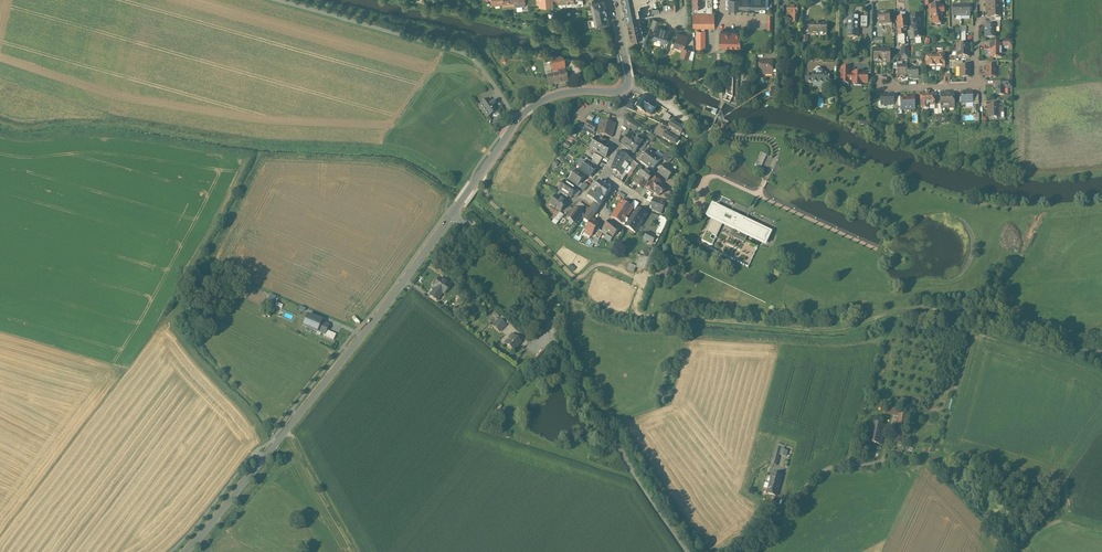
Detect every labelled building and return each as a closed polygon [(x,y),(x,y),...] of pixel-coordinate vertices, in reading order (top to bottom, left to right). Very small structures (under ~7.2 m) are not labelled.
[(502,4),(503,8),(506,8),(506,7),(510,7),(510,8),(514,7),(513,0),(502,0),(502,4)] [(598,0),(596,1),(594,1),(593,1),(591,1),(590,3),(590,4),(591,5),(591,7),(594,18),(595,24),(605,22),(605,23),(607,23),(608,21),(608,19),(607,19),(606,12),(605,9),(604,3),(604,2),(604,0),(600,0),(598,0)] [(628,20),(640,18),(639,10),(642,9),(641,6),(649,5),(649,1),(653,0),(623,0),(628,20)] [(693,6),(693,12),(703,12),(703,0),(693,0),(693,6)] [(729,10),(739,10),(739,7),(739,0),(730,0),(729,10)] [(941,5),(929,7),(930,14),(932,14),(934,24),(943,23),(942,18),(941,18),(941,13),(944,13),(943,8),(941,8),(941,5)] [(961,6),(952,6),(952,16),(961,16),(961,6)] [(970,6),(961,6),(961,16),(970,16),(970,6)] [(589,8),(585,9),(587,19),(594,18),(591,7),(589,8)] [(798,7),(787,7),(787,16),(792,16),(798,16),(798,7)] [(703,12),(693,12),(694,27),(710,27),(710,28),(714,28),(714,12),(713,12),(707,12),(703,12)] [(889,12),(878,13),(879,25),(892,24),(891,20),(890,20),(889,12)] [(858,16),(848,15),(848,26),(858,27),(858,16)] [(920,15),(910,16),(912,28),(914,28),(914,33),(922,32),(920,15)] [(906,17),(897,18),(898,23),(897,23),(898,35),(904,34),(903,28),(907,27),(906,17)] [(628,20),(627,20),(628,21),(629,28),(630,31),(631,38),(631,39),(639,37),(643,36),(642,32),(643,31),(640,18),(628,20)] [(815,24),(809,23),(809,33),(821,34),(821,23),(815,23),(815,24)] [(669,30),(658,26),(653,38),(663,42),(665,42),(666,38),(669,30)] [(858,27),(848,26),(847,37),(858,38),(858,27)] [(990,26),(985,26),(985,29),(984,30),(984,31),(985,32),(985,38),(996,38),(996,32),(995,32),(995,28),(996,28),(996,26),(990,26)] [(696,29),(696,48),(706,48),(706,29),(696,29)] [(732,29),(730,31),(720,31),(720,45),(740,45),(740,31),(733,31),(732,29)] [(687,36),(678,32),(678,33),(676,34),(675,36),(676,38),(674,43),(677,44),(678,46),(683,48),(683,47),(687,36)] [(666,38),(665,42),(663,42),(661,45),(668,47),(671,39),(666,38)] [(1001,44),(990,44),(990,57),(1001,57),(1001,44)] [(969,45),(956,45),(956,57),(969,57),(969,45)] [(683,48),(680,55),(688,58),(691,50),(683,47),(683,48)] [(901,48),(901,59),(910,59),(910,48),(901,48)] [(507,64),(510,57),(504,54),(501,61),(507,64)] [(944,54),(939,55),(939,57),(935,57),(936,67),(940,67),(945,67),(944,54)] [(932,55),(926,55),(927,68),(931,68),(931,67),(936,67),(935,57),(932,57),(932,55)] [(563,59),(550,62),(553,74),(558,73),(558,71),(565,70),(563,59)] [(772,61),(759,61),(759,75),(772,75),(772,65),(772,61)] [(907,66),(899,66),(899,70),(899,77),(907,76),(907,66)] [(963,66),(961,66),(961,68),(961,77),(969,77),(969,66),(963,66)] [(988,66),(987,66),(987,77),(990,77),(991,78),(992,77),(996,77),(996,66),(988,66)] [(919,68),(910,68),(910,79),(920,79),(919,72),(919,68)] [(853,75),(849,75),(849,69),(842,69),(842,77),(841,77),(841,80),(842,80),(841,84),(849,84),(849,82),(853,82),(853,83),(862,84),(862,75),(862,74),(853,74),(853,75)] [(565,70),(558,71),(558,73),(558,74),(546,76),(548,85),(552,85),(564,82),(567,81),(565,70)] [(818,71),(816,72),(816,74),(813,74),(813,75),(813,83),(813,84),(818,84),(819,85),(822,85),(824,84),(829,84),(829,80),(830,78),(829,78),(829,75),(824,75),(824,73),(821,73),(821,72),(819,71),(818,71)] [(1012,80),(1003,80),(1004,84),(1006,84),(1006,89),(1012,89),(1012,80)] [(1004,84),(996,84),(996,88),(996,95),(1004,95),(1004,89),(1006,89),(1006,84),(1004,84)] [(972,92),(961,93),(961,95),(961,104),(966,103),(972,102),(973,102),(973,95),(972,92)] [(926,95),(926,94),(921,94),(922,100),(921,101),(921,107),(922,108),(928,108),(928,105),(934,105),(934,93),(930,94),(926,95)] [(954,93),(940,94),(941,104),(941,107),(949,107),(949,105),(954,105),(954,93)] [(732,97),(726,94),(723,100),(729,103),(733,97),(732,97)] [(881,103),(881,105),(884,105),(894,105),(894,99),(894,95),(881,96),(881,103)] [(652,103),(641,96),(640,98),(638,101),(637,104),(635,107),(636,107),(638,108),(638,109),(642,112),(642,111),(645,113),(646,112),(650,114),(652,110),(654,111),(657,106),(651,103),(652,103)] [(909,97),(901,98),(901,110),(915,109),(914,96),(909,97)] [(488,99),(479,106),(487,118),(497,111),(493,106),(495,105),(493,102),(491,103),(488,99)] [(637,104),(632,101),(627,108),(634,111),(636,107),(635,107),(637,104)] [(992,106),(989,106),(989,110),(988,111),(988,118),(994,118),(995,119),(997,119),(998,118),(999,118),(999,106),(992,106)] [(592,121),(595,116),(590,113),(587,118),(592,121)] [(608,122),(601,120),(597,133),(605,135),(608,122)] [(595,126),(587,121),(584,126),(586,127),(592,130),(595,126)] [(638,126),(630,121),(627,125),(636,130),(638,126)] [(684,129),(672,121),(671,122),(669,126),(668,126),(673,129),(681,134),(684,129)] [(615,124),(608,122),(605,135),(612,137),(615,124)] [(592,130),(586,127),(583,132),(585,133),(586,132),(594,136),(595,133),(592,130)] [(681,134),(673,129),(669,135),(678,140),(681,134)] [(669,135),(665,132),(662,137),(675,145),(678,140),(669,135)] [(636,140),(629,134),(622,144),(634,154),(642,144),(641,143),(643,141),(643,140),(643,139),(642,138),(641,137),(640,137),(639,137),(638,138),(636,140)] [(601,137),(600,139),(596,137),(590,149),(606,158),(612,146),(605,142),(606,140),(601,137)] [(658,156),(649,149),(644,156),(640,161),(652,171),(661,159),(661,158),(658,156)] [(661,158),(661,159),(662,159),(664,161),(671,152),(668,150),(661,158)] [(619,151),(612,169),(617,172),(626,156),(619,151)] [(671,152),(664,161),(668,164),(674,157),(671,152)] [(603,158),(594,153),(592,157),(594,158),(600,162),(603,158)] [(760,153),(754,167),(760,170),(767,155),(760,153)] [(626,156),(617,172),(622,176),(625,172),(627,169),(633,161),(626,156)] [(596,168),(600,162),(594,158),(591,162),(596,165),(594,167),(596,168)] [(582,164),(584,166),(581,170),(591,177),(597,168),(596,168),(594,167),(596,165),(591,162),(586,159),(582,164)] [(638,165),(633,161),(627,169),(632,173),(638,165)] [(666,164),(658,173),(667,180),(674,171),(666,164)] [(586,176),(577,169),(569,180),(578,187),(586,176)] [(653,177),(644,170),(634,182),(640,187),(643,189),(645,187),(653,177)] [(622,176),(617,172),(614,177),(622,183),(627,174),(625,172),(622,176)] [(661,183),(653,177),(645,187),(650,191),(652,191),(654,193),(659,196),(660,194),(663,194),(667,189),(661,184),(661,183)] [(564,181),(559,189),(565,194),(571,186),(564,181)] [(588,186),(584,183),(580,188),(584,191),(588,186)] [(600,183),(594,190),(588,197),(595,203),(600,207),(606,198),(605,198),(610,191),(600,183)] [(571,186),(565,194),(571,198),(577,190),(571,186)] [(567,204),(556,196),(550,204),(555,208),(556,207),(561,211),(567,204)] [(730,201),(722,197),(720,201),(728,205),(730,201)] [(657,200),(653,198),(652,202),(649,208),(657,212),(661,214),(666,202),(657,199),(657,200)] [(622,202),(612,218),(623,225),(623,224),(625,226),(639,204),(634,201),(630,207),(622,202)] [(744,219),(731,213),(733,207),(728,205),(720,201),(717,208),(713,207),(709,216),(712,218),(706,232),(716,237),(722,224),(733,229),(730,236),(744,243),(748,235),(763,242),(768,232),(752,225),(743,221),(744,219)] [(585,206),(580,203),(575,209),(580,212),(585,206)] [(595,203),(589,211),(583,219),(590,223),(592,220),(593,218),(598,211),(600,207),(595,203)] [(575,209),(574,208),(567,218),(575,223),(582,214),(580,212),(575,209)] [(647,215),(637,209),(625,226),(635,233),(647,215)] [(560,212),(555,219),(558,222),(564,216),(560,212)] [(667,220),(660,216),(658,222),(661,223),(665,225),(667,220)] [(600,222),(593,218),(592,220),(585,232),(592,236),(595,230),(600,222)] [(620,229),(610,221),(603,228),(613,237),(620,229)] [(665,225),(661,223),(659,227),(658,227),(658,228),(659,228),(656,232),(660,234),(665,225)] [(655,237),(647,232),(644,239),(652,243),(655,237)] [(706,232),(702,241),(712,245),(716,237),(706,232)] [(653,250),(647,261),(649,261),(644,270),(650,272),(658,252),(653,250)] [(628,270),(635,272),(637,266),(630,264),(628,270)] [(668,264),(663,277),(669,279),(674,266),(668,264)] [(450,286),(439,279),(434,287),(435,288),(433,291),(439,295),(441,292),(444,294),(450,286)] [(439,295),(433,291),(430,296),(438,302),(442,296),(439,295)] [(298,306),(281,299),(282,298),(278,297),(275,304),(274,306),(295,315),(298,306)] [(293,316),(284,312),(282,317),(291,320),(293,316)] [(305,314),(300,326),(334,339),(336,334),(331,331),(333,324),(305,314)] [(508,323),(502,317),(499,319),(505,325),(508,323)] [(505,325),(499,319),(493,326),(499,332),(505,325)] [(520,343),(514,336),(506,344),(513,351),(520,343)] [(504,412),(512,417),(515,411),(507,407),(504,412)] [(899,414),(908,415),(908,411),(887,407),(885,414),(894,416),(898,417),(899,414)] [(895,433),(893,441),(894,442),(902,443),(908,415),(899,414),(898,417),(895,433)] [(885,425),(872,423),(868,442),(881,444),(885,425)] [(777,446),(773,457),(778,459),(781,447),(777,446)] [(782,476),(772,473),(768,488),(778,491),(782,476)] [(778,491),(768,488),(766,495),(776,498),(778,491)]
